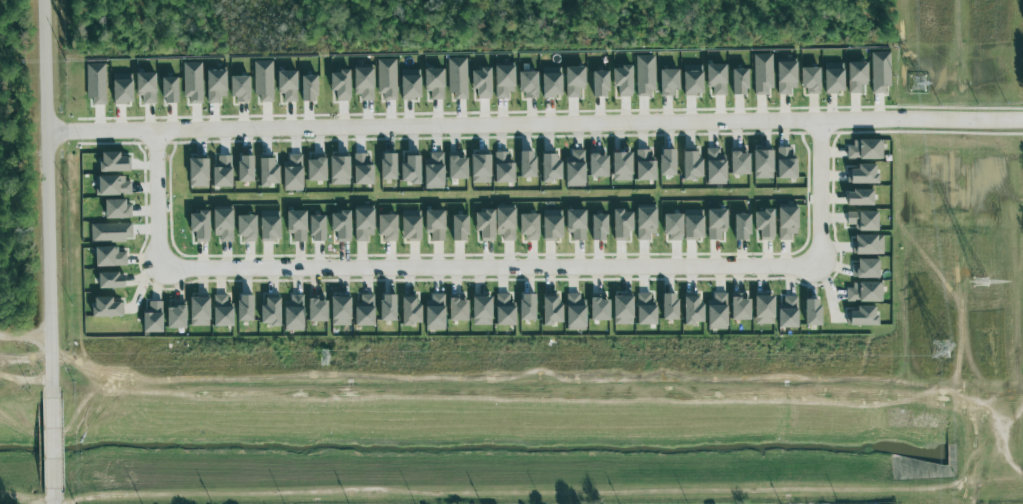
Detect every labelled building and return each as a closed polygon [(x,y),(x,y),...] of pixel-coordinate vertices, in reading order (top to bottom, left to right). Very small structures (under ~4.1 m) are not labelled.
[(870,94),(888,94),(887,52),(870,52),(870,94)] [(752,53),(751,95),(766,95),(766,88),(771,88),(771,54),(752,53)] [(634,55),(635,97),(649,96),(648,91),(655,91),(654,55),(634,55)] [(466,58),(446,58),(446,98),(466,97),(466,58)] [(773,62),(774,83),(776,83),(777,94),(789,94),(788,88),(796,88),(795,58),(785,59),(785,62),(773,62)] [(376,59),(377,100),(395,100),(395,59),(376,59)] [(253,103),(272,103),(271,61),(253,61),(253,103)] [(183,104),(201,104),(200,62),(182,63),(183,104)] [(841,63),(821,63),(822,94),(841,94),(841,63)] [(846,94),(861,93),(861,85),(865,85),(864,63),(845,63),(846,94)] [(85,64),(86,106),(104,105),(103,64),(85,64)] [(491,66),(491,87),(493,87),(493,98),(506,98),(506,92),(512,92),(512,65),(491,66)] [(682,65),(682,72),(680,72),(681,94),(682,94),(682,97),(696,96),(696,94),(700,94),(700,83),(701,83),(701,65),(682,65)] [(703,65),(704,84),(705,84),(705,87),(710,87),(711,95),(725,95),(725,65),(703,65)] [(609,69),(609,88),(615,88),(615,94),(617,94),(617,97),(629,97),(629,66),(618,66),(618,68),(609,69)] [(540,67),(540,74),(539,75),(539,96),(541,96),(541,98),(554,98),(554,96),(557,96),(557,74),(559,74),(559,67),(540,67)] [(562,67),(562,86),(564,86),(564,98),(577,98),(577,90),(584,90),(584,67),(562,67)] [(350,68),(351,95),(358,95),(358,102),(371,101),(370,68),(350,68)] [(468,71),(468,89),(473,89),(473,97),(475,97),(475,99),(487,99),(487,68),(477,68),(477,71),(468,71)] [(817,68),(798,68),(798,93),(818,92),(817,68)] [(416,100),(417,70),(398,69),(397,100),(416,100)] [(441,69),(420,69),(421,90),(427,90),(428,100),(441,100),(441,69)] [(728,69),(729,95),(742,95),(742,90),(746,90),(746,69),(728,69)] [(204,71),(203,103),(222,103),(223,71),(204,71)] [(273,91),(281,91),(281,102),(294,103),(295,71),(274,71),(273,91)] [(326,72),(327,93),(331,92),(332,102),(347,102),(346,71),(326,72)] [(657,71),(657,93),(659,93),(659,96),(672,96),(672,90),(677,90),(677,71),(657,71)] [(515,72),(515,93),(522,93),(522,98),(535,98),(535,72),(515,72)] [(589,72),(590,98),(603,98),(602,92),(605,92),(605,72),(589,72)] [(111,105),(129,104),(128,73),(109,74),(111,105)] [(152,104),(152,74),(133,73),(132,94),(140,94),(140,104),(152,104)] [(227,76),(226,100),(246,101),(246,77),(227,76)] [(297,76),(298,102),(314,102),(313,76),(297,76)] [(175,78),(158,78),(159,104),(175,104),(175,78)] [(851,141),(851,146),(845,146),(845,160),(881,159),(880,140),(851,141)] [(704,149),(704,161),(703,161),(703,184),(724,184),(724,155),(717,155),(717,148),(704,149)] [(775,148),(775,160),(773,160),(773,179),(793,179),(792,160),(789,160),(789,148),(775,148)] [(582,150),(583,186),(564,186),(563,184),(561,184),(561,163),(563,163),(563,157),(569,157),(569,151),(582,150)] [(634,150),(634,162),(632,162),(633,181),(653,180),(653,162),(648,162),(648,150),(634,150)] [(658,150),(658,156),(655,156),(656,177),(673,176),(672,150),(658,150)] [(467,156),(467,176),(470,176),(470,183),(486,183),(486,174),(488,173),(488,151),(474,151),(474,156),(467,156)] [(538,155),(538,184),(549,184),(549,180),(558,180),(558,162),(552,162),(553,152),(540,151),(539,155),(538,155)] [(750,151),(751,173),(752,173),(752,178),(770,178),(770,151),(750,151)] [(492,153),(492,165),(491,165),(491,183),(510,182),(510,164),(507,164),(506,152),(492,153)] [(515,152),(516,178),(532,177),(531,158),(529,158),(529,152),(515,152)] [(728,175),(746,175),(746,154),(736,155),(736,152),(727,152),(728,175)] [(96,172),(128,173),(128,158),(116,157),(116,153),(96,153),(96,172)] [(421,162),(421,189),(441,189),(441,153),(428,153),(428,162),(421,162)] [(609,154),(609,175),(610,175),(611,182),(630,181),(629,153),(609,154)] [(680,153),(680,182),(690,182),(690,178),(699,178),(699,161),(693,161),(693,153),(680,153)] [(351,186),(368,185),(368,154),(350,154),(351,186)] [(392,154),(376,155),(377,180),(393,180),(392,154)] [(444,155),(445,180),(463,179),(462,154),(444,155)] [(585,155),(585,178),(606,177),(605,157),(594,157),(594,155),(593,155),(592,154),(587,154),(586,155),(585,155)] [(299,191),(299,155),(286,155),(286,163),(279,163),(279,191),(299,191)] [(346,186),(346,156),(327,155),(326,185),(346,186)] [(228,156),(215,156),(215,168),(209,169),(209,188),(229,187),(228,156)] [(234,183),(250,182),(249,157),(234,157),(234,183)] [(303,182),(322,182),(321,157),(302,158),(303,182)] [(417,183),(416,157),(398,157),(398,184),(417,183)] [(255,159),(256,186),(274,186),(273,159),(255,159)] [(204,160),(185,160),(185,188),(205,187),(204,160)] [(846,184),(874,185),(875,165),(854,165),(854,170),(847,170),(846,184)] [(94,178),(94,196),(129,196),(129,177),(94,178)] [(870,207),(870,191),(844,190),(843,206),(870,207)] [(100,219),(129,219),(129,202),(100,202),(100,219)] [(491,209),(492,230),(494,230),(494,236),(499,236),(499,242),(513,241),(512,208),(491,209)] [(633,208),(634,229),(635,229),(635,241),(648,240),(648,234),(654,234),(653,208),(633,208)] [(775,208),(775,229),(777,229),(777,240),(790,240),(790,235),(795,235),(795,208),(775,208)] [(370,243),(370,210),(352,209),(351,242),(370,243)] [(209,210),(210,241),(229,240),(228,210),(209,210)] [(398,241),(418,240),(417,210),(398,211),(398,241)] [(609,210),(610,240),(625,240),(625,231),(630,231),(629,213),(620,213),(620,210),(609,210)] [(682,210),(682,217),(681,217),(681,239),(700,239),(700,210),(682,210)] [(704,210),(704,229),(706,229),(706,240),(720,240),(720,232),(724,232),(724,210),(704,210)] [(751,213),(751,231),(757,231),(757,241),(772,241),(772,210),(761,210),(761,213),(751,213)] [(276,211),(257,211),(257,242),(276,242),(276,211)] [(422,232),(429,232),(429,241),(442,241),(441,211),(421,211),(422,232)] [(471,213),(471,231),(476,231),(476,239),(478,239),(478,241),(490,241),(491,211),(481,211),(481,213),(471,213)] [(540,211),(540,217),(539,218),(539,240),(559,240),(559,211),(540,211)] [(563,211),(563,230),(565,230),(565,233),(570,233),(570,241),(584,241),(584,212),(563,211)] [(303,212),(283,212),(283,232),(290,232),(290,243),(304,242),(303,212)] [(874,212),(844,212),(845,226),(853,226),(853,232),(875,232),(874,212)] [(204,213),(185,213),(186,233),(191,233),(191,243),(205,242),(204,213)] [(348,213),(327,213),(327,233),(332,233),(333,242),(348,242),(348,213)] [(731,215),(731,240),(744,240),(744,235),(747,235),(747,214),(731,215)] [(393,216),(374,215),(374,240),(393,240),(393,216)] [(516,215),(516,236),(522,236),(522,241),(535,241),(535,215),(516,215)] [(588,215),(588,241),(601,241),(601,235),(604,235),(604,215),(588,215)] [(660,215),(660,236),(666,236),(667,241),(679,241),(679,215),(660,215)] [(234,216),(233,240),(252,241),(253,216),(234,216)] [(448,216),(449,242),(464,242),(464,216),(448,216)] [(321,217),(306,217),(307,243),(321,243),(321,217)] [(130,241),(129,223),(88,224),(88,242),(130,241)] [(851,255),(881,256),(882,236),(851,235),(851,255)] [(124,267),(123,253),(115,253),(115,247),(90,248),(91,268),(124,267)] [(876,260),(853,260),(853,279),(876,279),(876,260)] [(94,289),(122,289),(121,273),(93,274),(94,289)] [(880,284),(845,284),(845,302),(880,303),(880,284)] [(725,293),(711,293),(711,300),(704,300),(705,329),(725,329),(725,293)] [(441,294),(429,295),(429,301),(421,301),(422,330),(442,330),(441,294)] [(493,326),(512,326),(511,302),(507,302),(507,294),(492,295),(493,326)] [(651,294),(634,294),(634,326),(652,326),(651,294)] [(747,320),(746,294),(729,294),(729,320),(747,320)] [(227,295),(210,296),(210,327),(228,327),(227,295)] [(301,295),(288,295),(288,302),(280,302),(280,331),(300,331),(301,295)] [(350,308),(351,327),(371,327),(370,295),(358,295),(358,308),(350,308)] [(516,296),(516,321),(531,321),(531,295),(516,296)] [(675,295),(659,295),(659,321),(675,321),(675,295)] [(233,297),(234,322),(250,322),(249,296),(233,297)] [(377,322),(392,322),(391,296),(376,296),(377,322)] [(583,330),(584,297),(563,296),(563,330),(583,330)] [(772,324),(772,296),(752,297),(752,325),(772,324)] [(539,298),(539,325),(559,325),(558,305),(554,305),(554,297),(539,298)] [(629,297),(610,297),(610,325),(630,325),(629,297)] [(700,325),(700,305),(695,305),(695,297),(681,297),(681,325),(700,325)] [(796,297),(782,297),(782,305),(776,305),(775,328),(795,329),(796,297)] [(89,318),(120,317),(120,303),(109,303),(109,298),(88,298),(89,318)] [(186,299),(186,326),(206,326),(206,298),(186,299)] [(304,323),(323,322),(323,298),(304,299),(304,323)] [(328,298),(327,326),(347,327),(347,299),(328,298)] [(398,298),(398,326),(418,325),(417,305),(412,305),(412,298),(398,298)] [(445,322),(464,322),(464,298),(445,298),(445,322)] [(468,326),(489,326),(489,298),(469,298),(468,326)] [(606,321),(606,298),(587,298),(587,322),(606,321)] [(276,326),(276,299),(261,299),(261,306),(256,306),(256,326),(276,326)] [(802,326),(817,326),(817,301),(802,301),(802,326)] [(160,302),(146,302),(146,314),(139,314),(138,333),(160,333),(160,302)] [(162,307),(163,330),(182,329),(181,307),(162,307)] [(876,327),(876,317),(872,317),(873,307),(854,307),(854,311),(846,311),(846,326),(876,327)]
